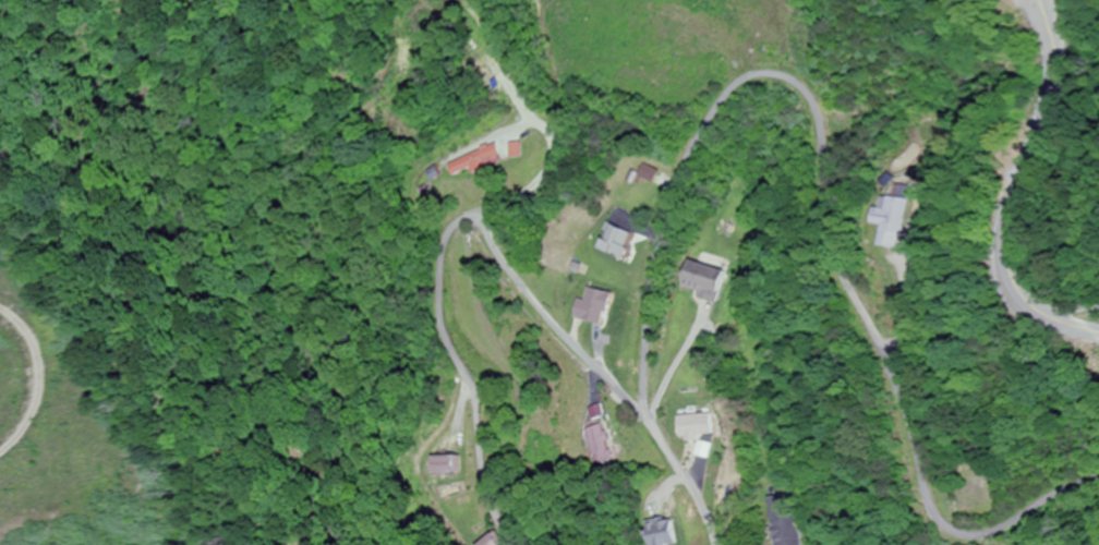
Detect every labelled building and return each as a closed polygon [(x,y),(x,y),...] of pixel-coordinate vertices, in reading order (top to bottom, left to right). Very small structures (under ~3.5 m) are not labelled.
[(505,160),(500,144),(447,163),(452,179),(505,160)] [(902,248),(913,187),(903,185),(901,196),(895,195),(893,209),(883,207),(880,223),(890,225),(887,245),(902,248)] [(598,249),(623,258),(631,233),(609,226),(608,230),(605,229),(598,249)] [(678,291),(716,300),(724,270),(686,261),(678,291)] [(574,299),(571,320),(605,325),(610,292),(585,288),(583,301),(574,299)] [(679,416),(679,437),(712,437),(712,416),(679,416)] [(582,433),(597,466),(615,457),(600,425),(582,433)] [(460,457),(432,457),(432,476),(460,476),(460,457)] [(785,495),(762,498),(769,544),(792,544),(785,495)] [(674,519),(648,522),(650,544),(676,544),(674,519)]
